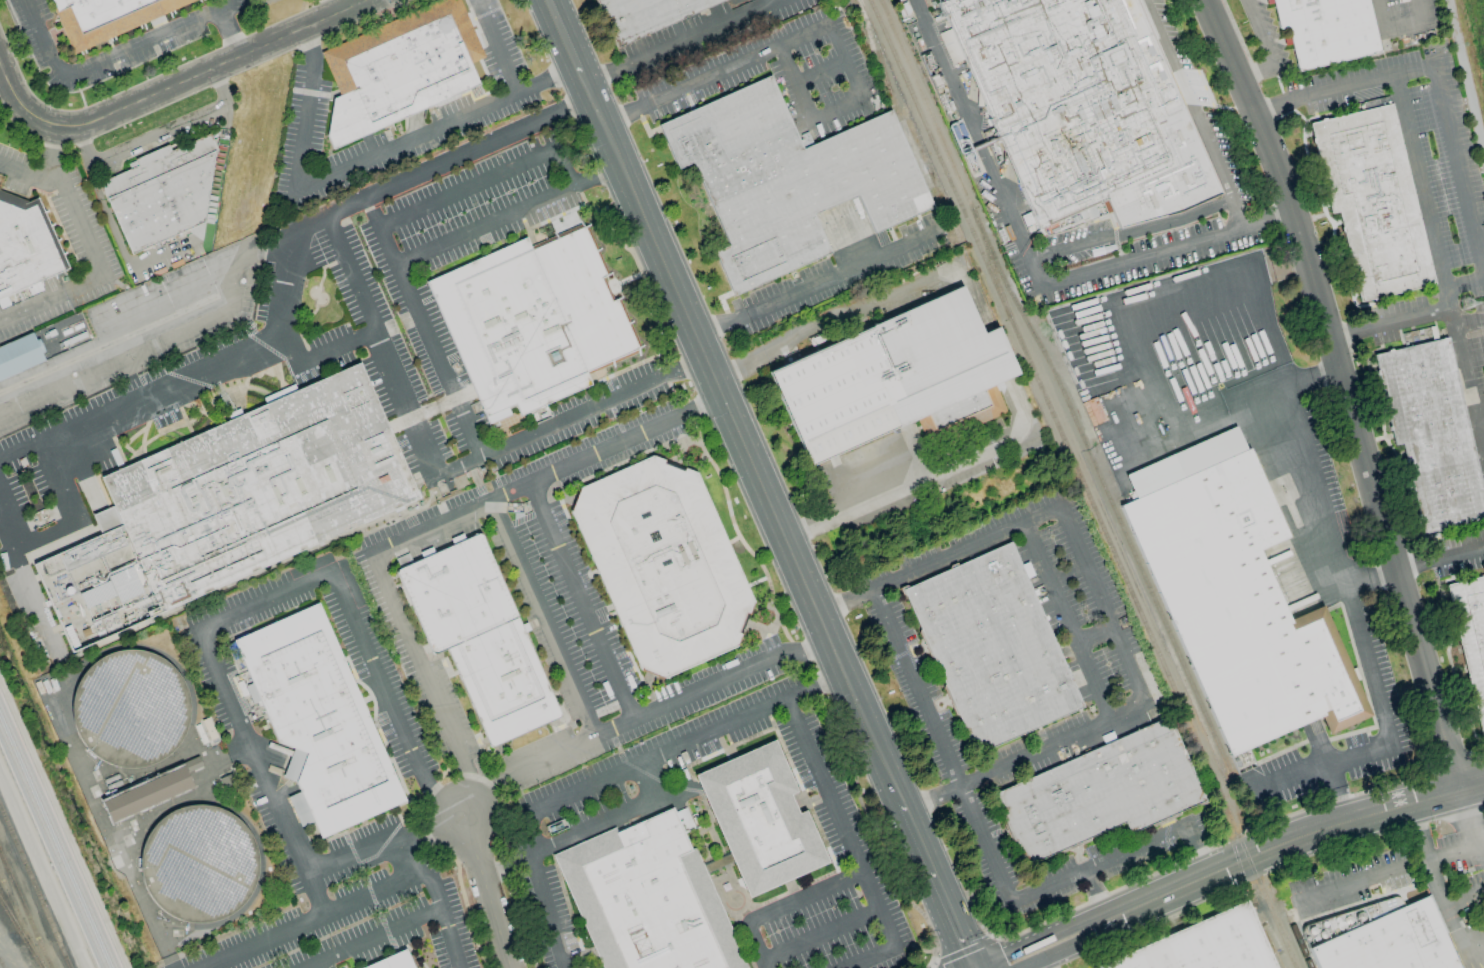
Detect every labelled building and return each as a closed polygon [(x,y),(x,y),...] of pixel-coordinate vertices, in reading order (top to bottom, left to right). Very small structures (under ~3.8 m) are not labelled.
[(77,55),(53,0),(201,0),(77,55)] [(339,96),(331,99),(325,135),(332,150),(479,84),(470,64),(484,57),(459,0),(437,0),(320,53),(339,96)] [(619,46),(724,0),(599,0),(619,46)] [(1025,231),(929,0),(1102,0),(1118,0),(1163,108),(1182,100),(1221,193),(1120,235),(1104,198),(1025,231)] [(1380,53),(1367,0),(1275,0),(1279,30),(1289,29),(1303,69),(1380,53)] [(740,298),(836,256),(820,216),(865,198),(881,234),(939,208),(897,114),(811,152),(777,78),(665,128),(683,171),(697,165),(736,248),(721,254),(740,298)] [(1364,299),(1434,285),(1389,101),(1319,117),(1364,299)] [(128,253),(203,224),(215,147),(210,134),(174,148),(166,146),(129,161),(127,170),(100,181),(128,253)] [(9,305),(5,294),(66,271),(38,198),(31,200),(0,190),(0,308),(9,305)] [(432,282),(532,235),(537,246),(590,224),(646,347),(592,370),(596,381),(496,427),(432,282)] [(25,287),(28,295),(42,290),(39,282),(25,287)] [(769,373),(809,466),(916,420),(929,445),(1004,413),(991,385),(1009,378),(1017,375),(997,328),(989,331),(982,333),(961,286),(769,373)] [(1483,529),(1483,500),(1449,339),(1378,352),(1425,541),(1483,529)] [(70,652),(31,563),(120,524),(99,478),(359,364),(419,498),(70,652)] [(1230,756),(1117,503),(1134,495),(1125,474),(1172,453),(1183,478),(1252,447),(1292,536),(1257,551),(1289,623),(1321,609),(1368,714),(1328,733),(1320,716),(1309,721),(1230,756)] [(658,455),(586,483),(576,506),(645,669),(670,678),(739,646),(759,602),(701,471),(658,455)] [(499,742),(566,715),(486,529),(401,566),(440,654),(456,648),(499,742)] [(981,755),(1088,709),(1016,544),(910,592),(981,755)] [(1449,584),(1483,577),(1483,737),(1477,738),(1449,584)] [(317,604),(404,801),(321,838),(233,641),(317,604)] [(87,670),(102,658),(120,652),(139,651),(157,656),(173,667),(184,683),(190,701),(189,720),(183,738),(171,753),(155,764),(135,769),(115,767),(97,758),(83,744),(75,726),(72,707),(76,687),(87,670)] [(1000,797),(1173,720),(1211,805),(1136,838),(1131,827),(1030,869),(1000,797)] [(694,776),(773,740),(828,863),(748,898),(694,776)] [(201,765),(196,756),(184,762),(189,772),(201,765)] [(193,791),(185,768),(100,797),(108,821),(193,791)] [(608,967),(754,967),(677,803),(558,854),(608,967)] [(173,812),(191,806),(209,806),(229,813),(245,826),(255,844),(259,864),(256,885),(246,903),(230,916),(211,924),(190,924),(172,918),(157,907),(146,892),(141,874),(141,856),(147,838),(158,823),(173,812)] [(1308,947),(1317,967),(1459,967),(1426,895),(1308,947)] [(1242,901),(1096,966),(1097,967),(1272,967),(1242,901)] [(409,953),(369,967),(415,967),(409,953)]
